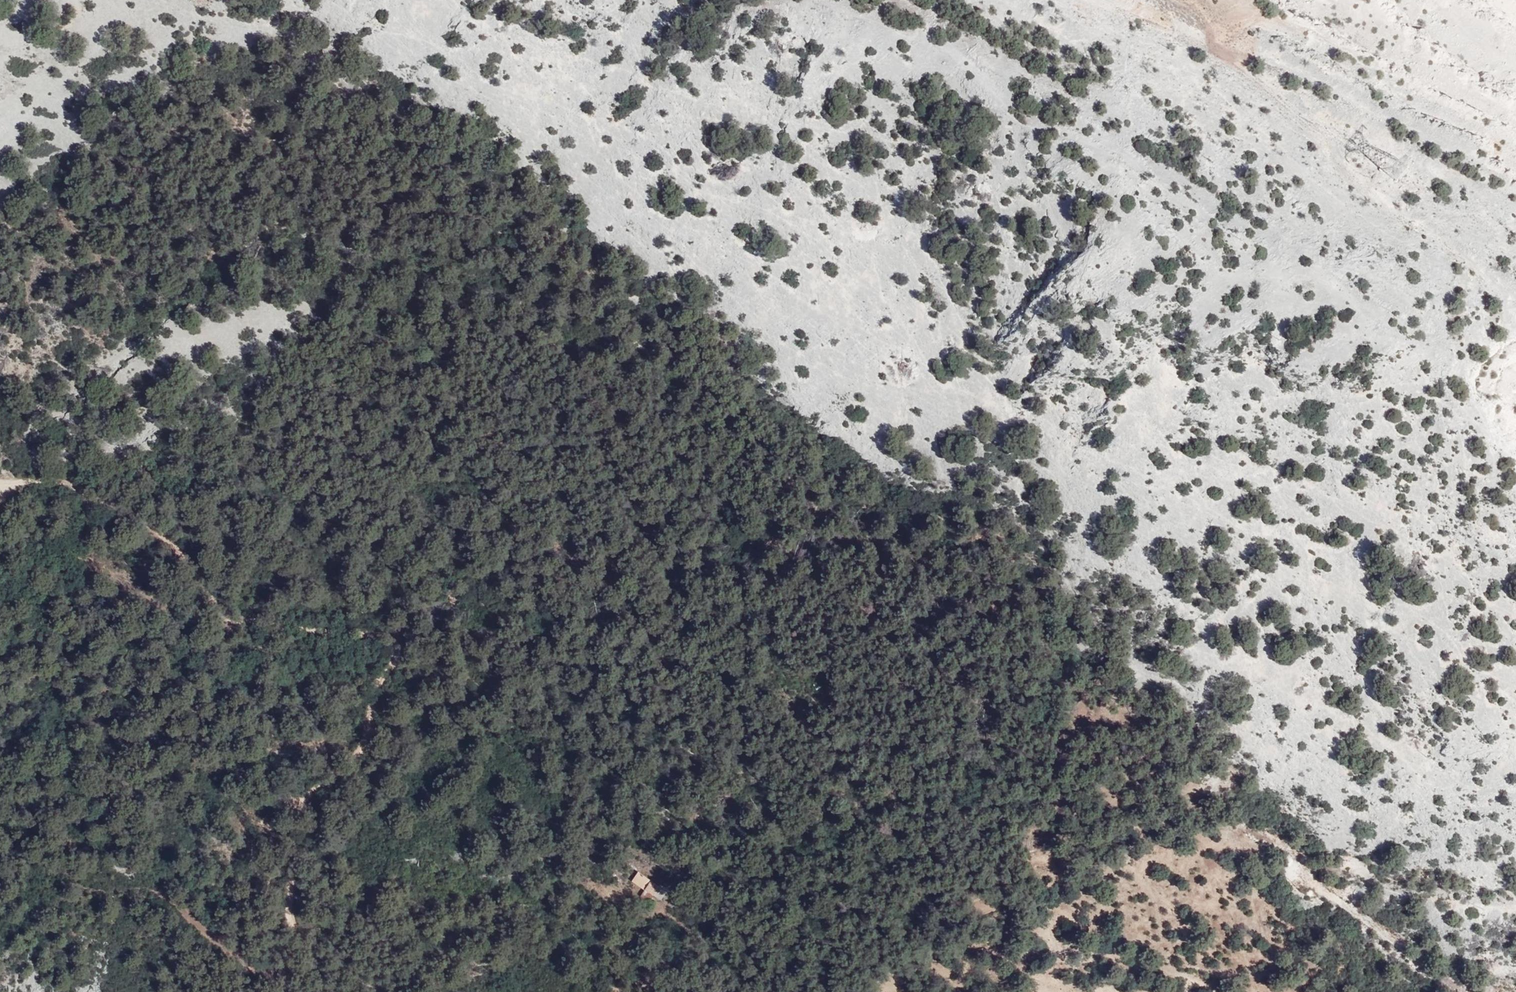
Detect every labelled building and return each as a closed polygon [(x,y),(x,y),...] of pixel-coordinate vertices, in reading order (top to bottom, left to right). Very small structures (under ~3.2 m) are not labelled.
[(660,886),(639,872),(633,882),(645,890),(646,890),(655,896),(662,901),(670,890),(661,885),(660,886)] [(646,890),(645,890),(641,897),(644,899),(645,898),(648,900),(649,898),(653,900),(655,896),(646,890)]
